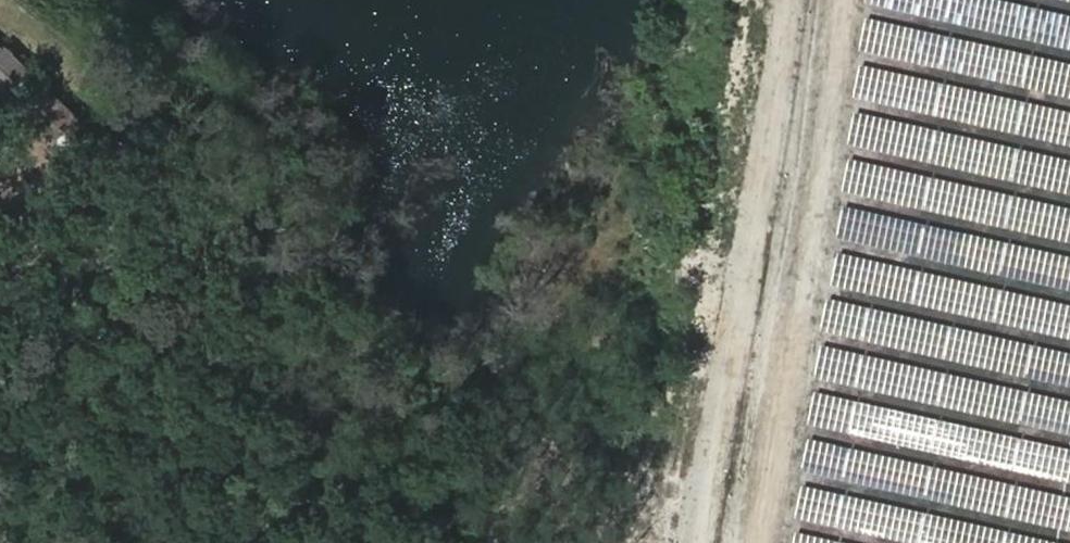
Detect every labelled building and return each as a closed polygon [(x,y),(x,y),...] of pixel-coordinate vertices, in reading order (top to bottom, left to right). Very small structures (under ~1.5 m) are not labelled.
[(5,51),(0,56),(0,95),(45,142),(71,117),(5,51)]
